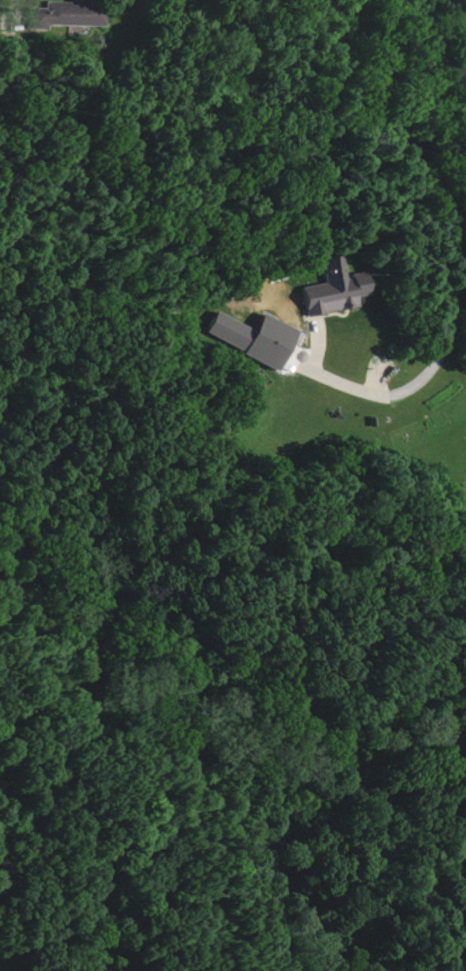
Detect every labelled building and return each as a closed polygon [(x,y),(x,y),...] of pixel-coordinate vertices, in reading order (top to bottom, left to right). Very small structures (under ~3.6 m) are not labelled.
[(43,1),(43,7),(26,7),(26,27),(105,27),(105,0),(43,1)] [(302,285),(308,315),(358,305),(357,296),(369,293),(366,273),(302,285)] [(206,330),(228,342),(238,323),(215,311),(206,330)]
